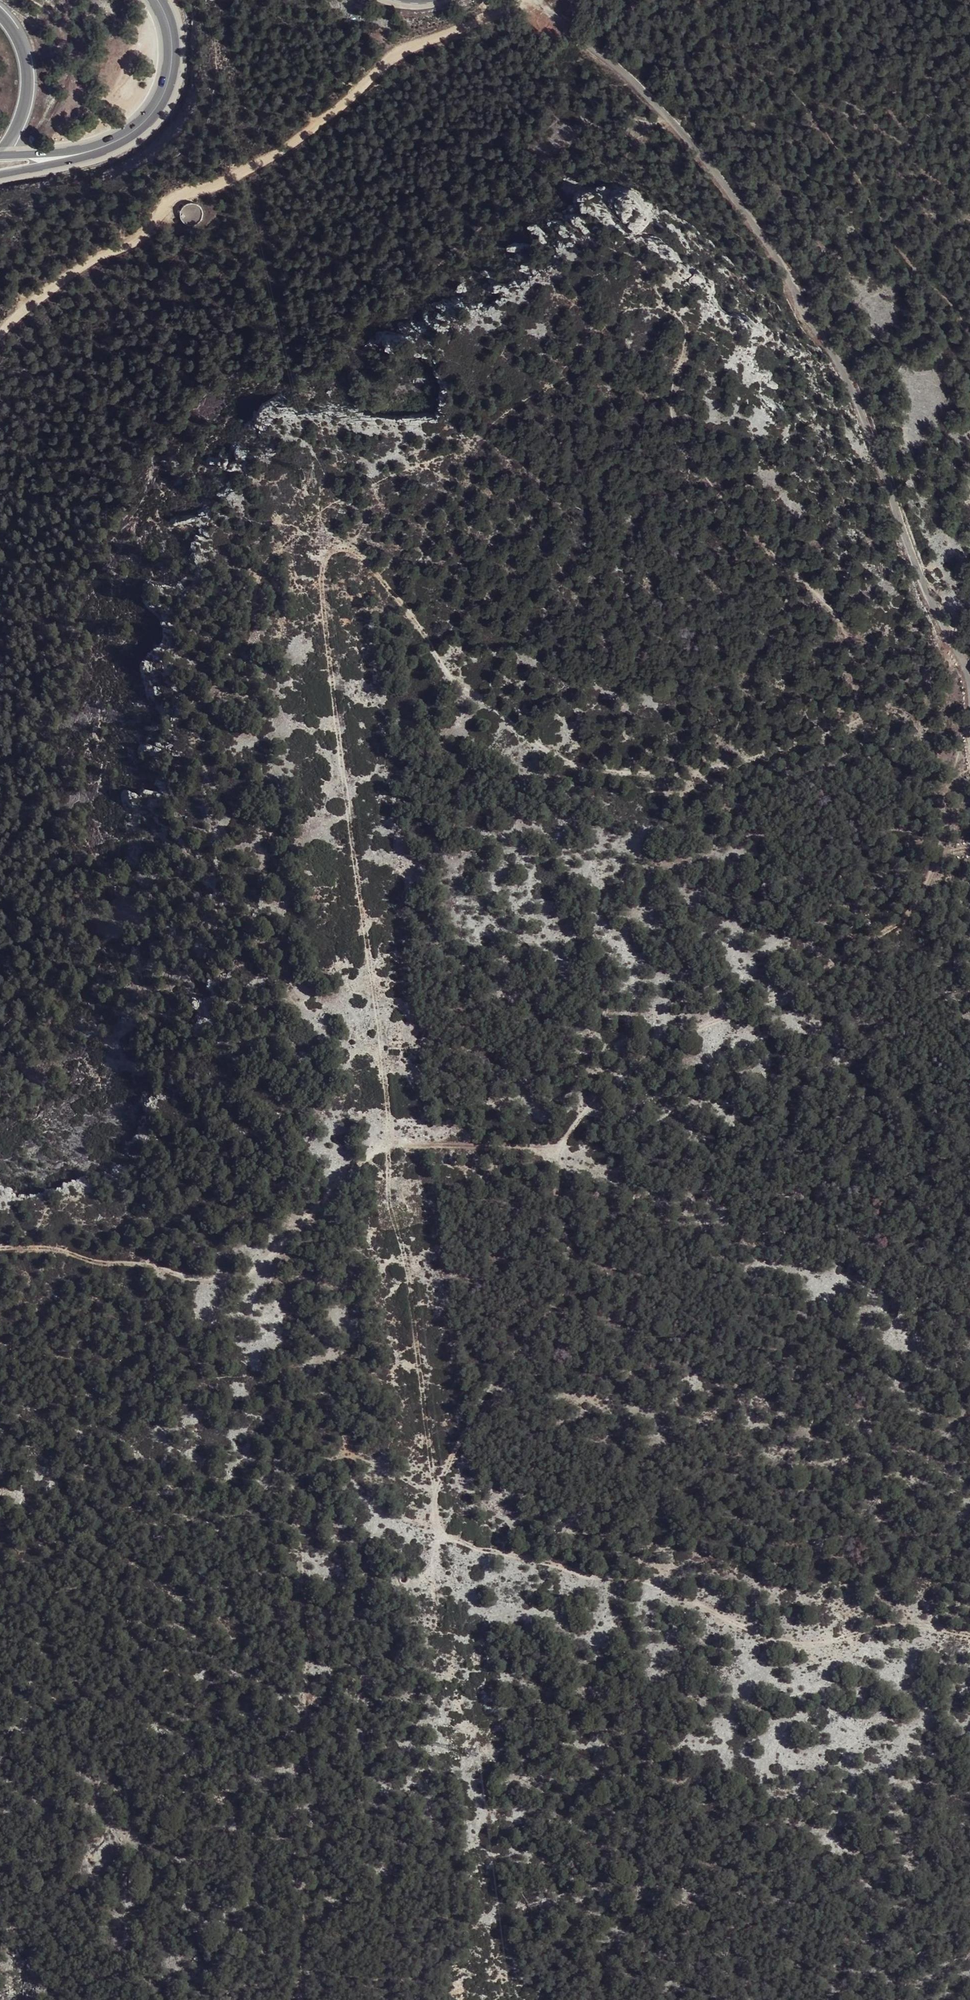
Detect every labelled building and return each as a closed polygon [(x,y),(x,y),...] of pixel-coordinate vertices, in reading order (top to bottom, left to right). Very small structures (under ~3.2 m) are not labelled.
[(186,203),(185,203),(184,204),(182,206),(181,208),(181,209),(180,212),(180,215),(181,218),(182,219),(183,221),(184,222),(186,223),(189,224),(191,224),(192,224),(195,224),(197,223),(199,222),(201,219),(202,217),(203,214),(203,211),(202,208),(201,206),(200,204),(198,203),(195,201),(193,201),(191,201),(188,201),(186,203)]
